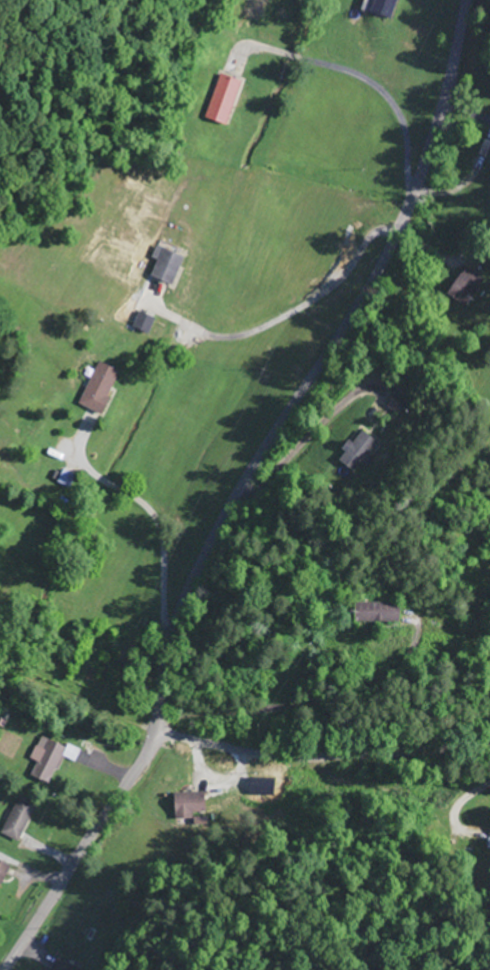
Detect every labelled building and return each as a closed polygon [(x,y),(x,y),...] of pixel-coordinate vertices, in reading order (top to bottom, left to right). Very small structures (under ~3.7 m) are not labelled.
[(393,18),(400,0),(377,0),(373,11),(393,18)] [(189,255),(160,246),(156,258),(161,260),(156,276),(179,284),(189,255)] [(463,306),(485,284),(468,267),(446,289),(463,306)] [(109,414),(125,369),(99,360),(83,405),(109,414)] [(399,412),(407,401),(397,394),(389,405),(399,412)] [(339,459),(354,471),(379,441),(364,428),(339,459)] [(78,475),(66,469),(60,482),(72,487),(78,475)] [(361,620),(407,620),(407,602),(361,602),(361,620)] [(64,755),(75,761),(79,752),(45,734),(26,770),(50,782),(64,755)] [(177,816),(208,816),(208,792),(177,792),(177,816)] [(38,803),(19,795),(2,833),(20,841),(38,803)] [(61,958),(53,969),(79,969),(61,958)]
